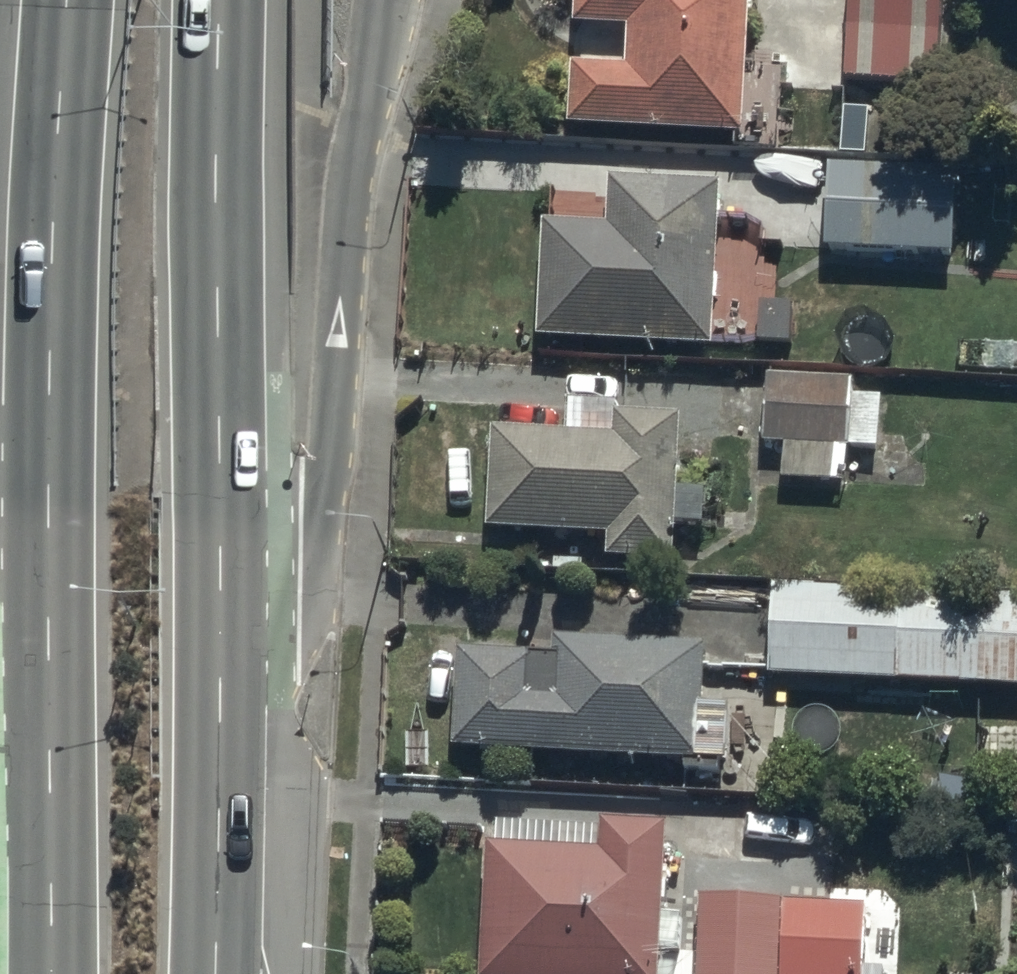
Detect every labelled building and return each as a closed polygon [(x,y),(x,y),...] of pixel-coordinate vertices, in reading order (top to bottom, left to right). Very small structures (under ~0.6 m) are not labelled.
[(571,141),(744,148),(749,0),(577,0),(576,36),(633,38),(631,85),(573,83),(571,141)] [(846,90),(939,94),(943,0),(851,0),(846,90)] [(832,177),(827,262),(952,270),(957,184),(832,177)] [(545,244),(541,355),(713,361),(719,202),(610,198),(608,246),(545,244)] [(856,391),(769,387),(767,455),(785,455),(784,491),(849,494),(850,457),(881,458),(883,403),(856,401),(856,391)] [(493,446),(489,545),(611,550),(610,573),(676,576),(677,541),(704,542),(706,499),(678,498),(681,435),(620,432),(619,451),(493,446)] [(771,688),(1016,698),(1016,612),(775,601),(771,688)] [(459,668),(455,764),(726,775),(728,724),(702,723),(705,663),(555,657),(553,706),(536,705),(537,671),(459,668)] [(493,863),(487,863),(482,973),(662,973),(663,962),(681,963),(682,929),(664,928),(668,841),(613,839),(495,833),(493,863)] [(700,911),(698,973),(864,973),(865,914),(700,911)]
